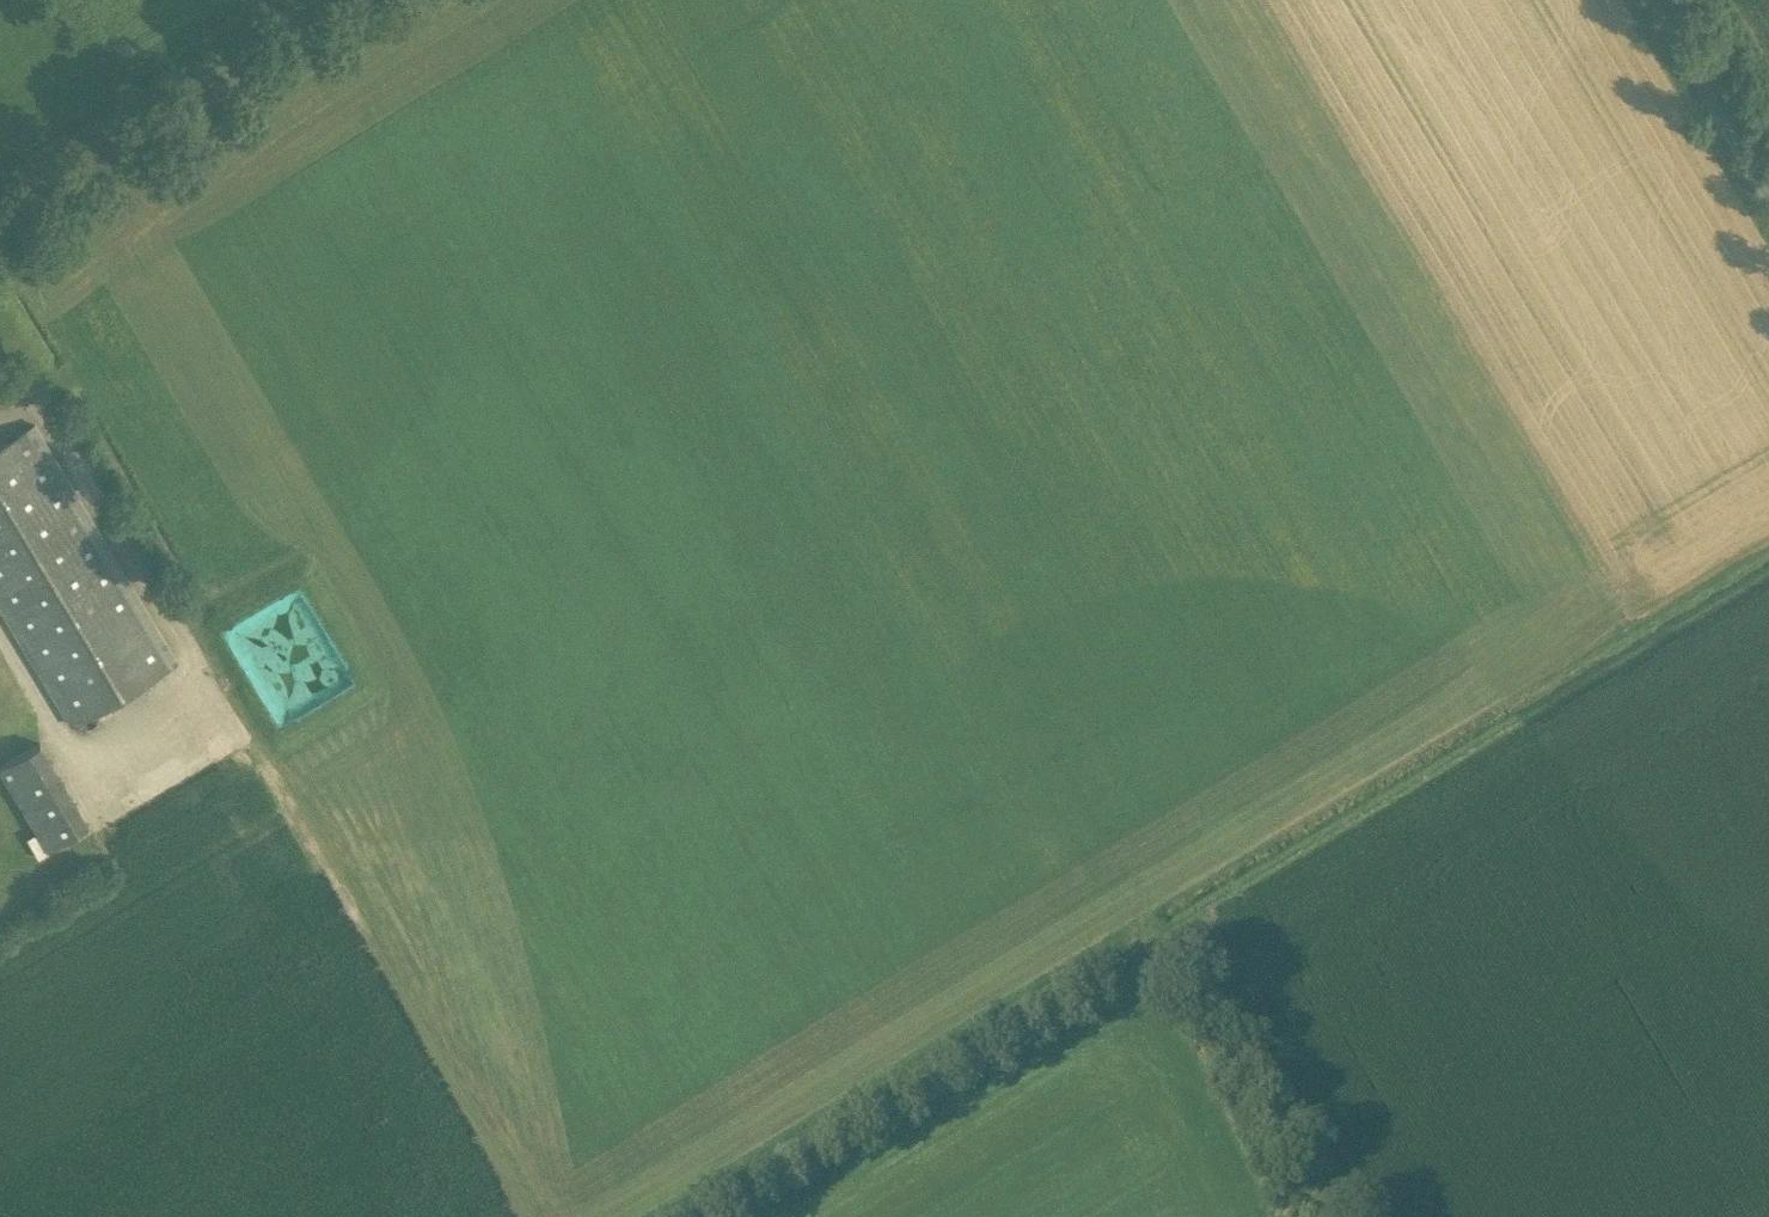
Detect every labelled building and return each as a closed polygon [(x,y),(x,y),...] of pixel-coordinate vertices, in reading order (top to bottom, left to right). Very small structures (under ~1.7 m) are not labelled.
[(178,664),(35,424),(0,446),(0,612),(71,729),(178,664)] [(42,744),(0,769),(0,775),(47,853),(91,827),(42,744)]
